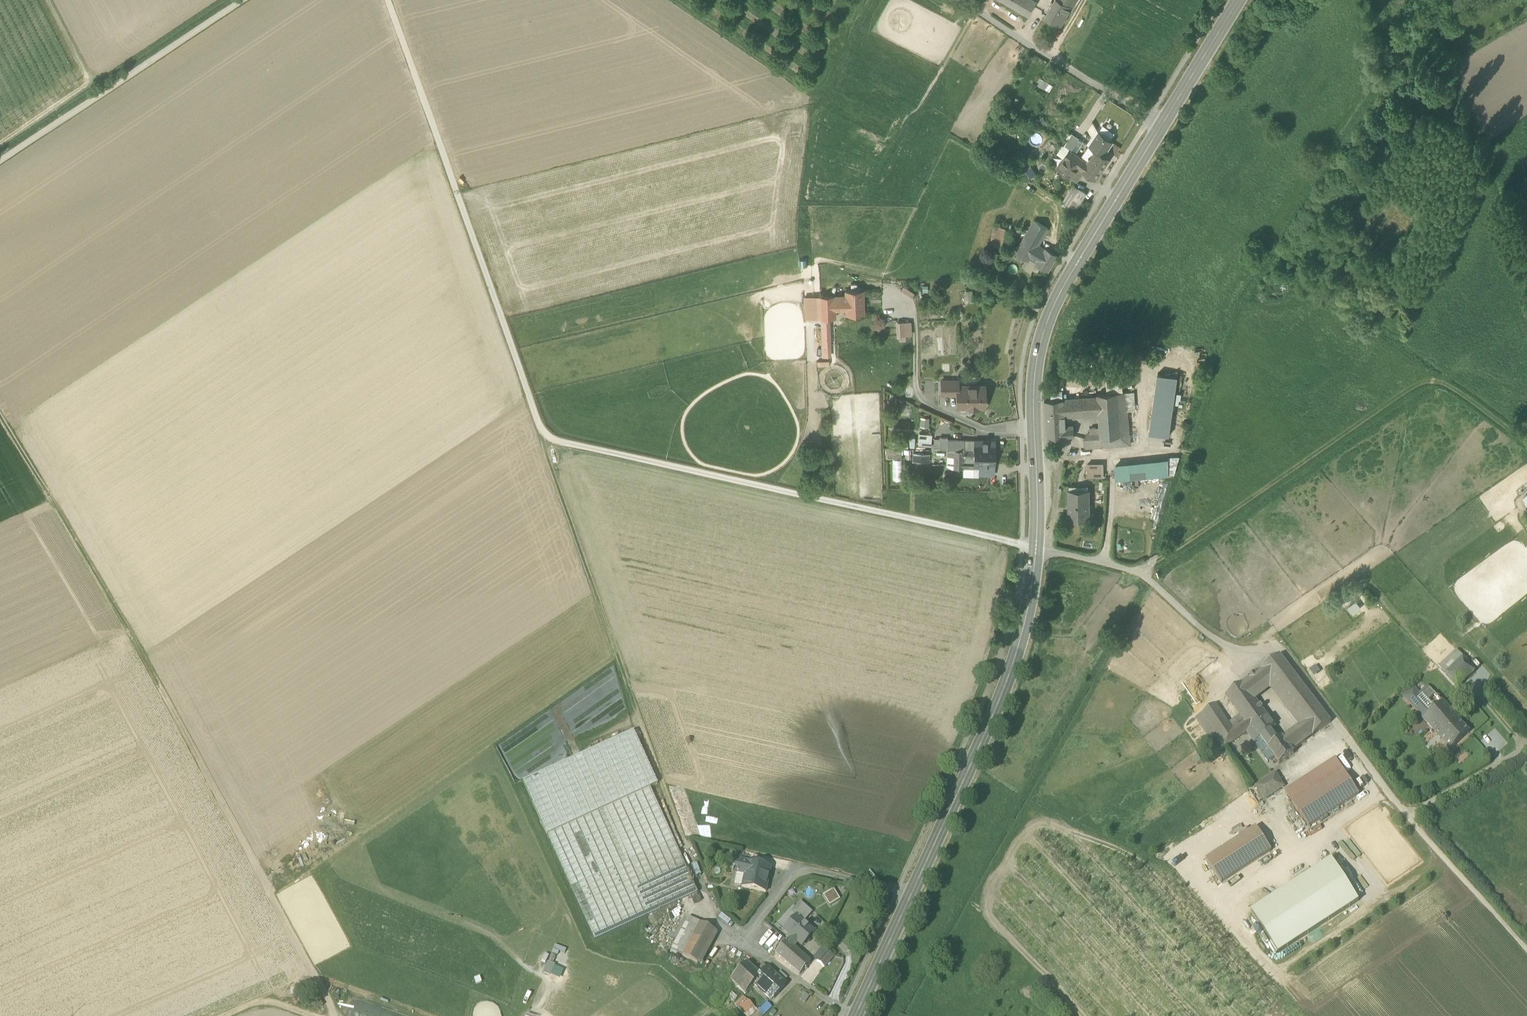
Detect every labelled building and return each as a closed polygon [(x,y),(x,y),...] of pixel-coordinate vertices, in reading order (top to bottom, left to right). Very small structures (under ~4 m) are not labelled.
[(1029,15),(1037,1),(1035,0),(1003,0),(1029,15)] [(1060,24),(1070,6),(1071,5),(1061,0),(1053,0),(1045,15),(1060,24)] [(1035,84),(1045,89),(1049,83),(1039,77),(1035,84)] [(1035,119),(1038,126),(1045,123),(1043,117),(1035,119)] [(1102,126),(1098,132),(1110,139),(1114,134),(1102,126)] [(1089,146),(1095,150),(1096,149),(1104,154),(1113,141),(1110,139),(1098,132),(1089,146)] [(1070,149),(1072,151),(1079,138),(1072,134),(1064,145),(1070,149)] [(1058,154),(1064,158),(1070,149),(1064,145),(1058,154)] [(1088,148),(1082,157),(1088,162),(1094,152),(1088,148)] [(1086,164),(1088,162),(1082,157),(1072,151),(1070,149),(1064,158),(1064,159),(1081,170),(1086,164)] [(1088,162),(1086,164),(1093,169),(1095,166),(1102,171),(1110,159),(1104,154),(1096,149),(1095,150),(1094,152),(1088,162)] [(1076,180),(1082,171),(1081,170),(1064,159),(1058,168),(1076,180)] [(1022,165),(1030,179),(1037,175),(1028,161),(1022,165)] [(1096,180),(1102,171),(1095,166),(1093,169),(1086,164),(1081,170),(1082,171),(1096,180)] [(1063,203),(1069,207),(1073,199),(1079,189),(1074,186),(1063,203)] [(1069,207),(1075,211),(1080,203),(1086,193),(1079,189),(1073,199),(1069,207)] [(1028,232),(1041,240),(1048,229),(1035,221),(1028,232)] [(989,246),(992,247),(997,226),(994,226),(989,246)] [(992,247),(1001,249),(1006,229),(997,226),(992,247)] [(1047,271),(1048,272),(1058,255),(1045,248),(1045,249),(1038,245),(1041,240),(1028,232),(1016,253),(1029,261),(1031,258),(1037,262),(1036,265),(1047,271)] [(846,305),(846,315),(864,314),(863,290),(845,291),(845,296),(846,305)] [(820,296),(820,318),(830,318),(834,318),(834,306),(846,305),(845,296),(833,297),(833,295),(820,296)] [(820,318),(820,296),(804,297),(805,319),(820,318)] [(830,318),(820,318),(821,327),(827,326),(828,345),(829,356),(831,356),(830,318)] [(912,335),(911,321),(896,322),(897,336),(898,336),(898,341),(906,341),(905,336),(912,335)] [(1177,376),(1157,373),(1149,433),(1169,436),(1177,376)] [(941,395),(957,395),(957,386),(958,386),(958,381),(941,381),(941,395)] [(978,407),(984,407),(984,386),(958,386),(957,386),(957,395),(957,407),(967,407),(968,405),(976,405),(978,407)] [(1122,392),(1117,393),(1120,436),(1101,437),(1102,447),(1130,444),(1128,410),(1126,392),(1122,392)] [(1134,392),(1126,392),(1128,410),(1135,410),(1134,392)] [(1101,437),(1120,436),(1117,393),(1107,394),(1097,394),(1098,397),(1099,414),(1100,432),(1101,437)] [(1064,415),(1099,414),(1098,397),(1049,401),(1044,401),(1046,424),(1065,422),(1064,415)] [(920,418),(920,427),(928,427),(929,419),(920,418)] [(959,429),(973,436),(975,430),(953,420),(950,428),(957,432),(959,429)] [(1046,424),(1046,439),(1049,438),(1074,437),(1073,428),(1065,428),(1065,422),(1046,424)] [(919,434),(918,445),(931,446),(932,435),(919,434)] [(1101,437),(1088,438),(1084,438),(1085,448),(1102,447),(1101,437)] [(947,450),(947,444),(947,439),(947,438),(939,438),(939,439),(938,449),(947,450)] [(964,445),(964,449),(974,449),(974,445),(974,441),(974,440),(964,440),(964,445)] [(995,455),(995,445),(984,445),(984,441),(974,441),(974,445),(974,449),(974,454),(995,455)] [(964,454),(964,450),(954,450),(953,450),(953,457),(953,468),(963,469),(963,467),(964,454)] [(913,453),(913,461),(929,462),(930,453),(913,453)] [(994,464),(995,455),(974,454),(964,454),(963,467),(979,468),(989,468),(989,464),(993,464),(994,464)] [(893,459),(894,480),(902,480),(901,459),(893,459)] [(1115,466),(1116,480),(1135,478),(1169,474),(1168,460),(1115,466)] [(1087,477),(1102,477),(1102,464),(1087,465),(1087,477)] [(963,467),(963,469),(963,477),(979,477),(979,475),(979,468),(963,467)] [(1070,519),(1088,518),(1087,494),(1088,494),(1088,493),(1069,493),(1070,519)] [(1348,607),(1354,613),(1361,606),(1356,600),(1348,607)] [(1439,667),(1459,689),(1477,673),(1457,652),(1439,667)] [(1273,681),(1303,723),(1313,736),(1331,723),(1280,656),(1263,668),(1273,681)] [(1252,696),(1273,681),(1263,668),(1243,684),(1252,696)] [(1275,727),(1252,696),(1243,684),(1227,696),(1245,720),(1233,729),(1214,703),(1200,714),(1225,747),(1248,732),(1255,741),(1261,737),(1271,730),(1275,727)] [(1403,697),(1434,732),(1453,715),(1427,686),(1419,694),(1414,688),(1403,697)] [(1218,750),(1225,747),(1200,714),(1194,718),(1218,750)] [(1434,732),(1450,750),(1469,733),(1453,715),(1434,732)] [(1300,745),(1313,736),(1303,723),(1291,732),(1300,745)] [(1274,757),(1279,764),(1294,753),(1292,751),(1300,745),(1291,732),(1279,740),(1271,730),(1261,737),(1262,739),(1269,748),(1268,749),(1274,757)] [(523,781),(594,940),(697,894),(650,788),(657,785),(633,732),(584,754),(523,781)] [(1269,748),(1262,739),(1255,744),(1268,762),(1274,757),(1268,749),(1269,748)] [(1285,791),(1293,804),(1344,771),(1336,758),(1285,791)] [(1359,794),(1344,771),(1293,804),(1308,827),(1359,794)] [(1256,787),(1266,800),(1285,785),(1275,772),(1256,787)] [(1206,860),(1221,884),(1271,851),(1256,827),(1206,860)] [(1358,901),(1331,860),(1252,912),(1279,952),(1358,901)] [(741,887),(765,893),(766,892),(765,892),(770,868),(771,868),(739,861),(736,874),(734,884),(735,885),(741,887)] [(822,896),(829,907),(840,900),(833,889),(822,896)] [(796,917),(803,923),(812,913),(800,902),(794,908),(790,913),(795,917),(796,917)] [(777,924),(784,930),(795,917),(790,913),(794,908),(793,907),(777,924)] [(793,947),(797,942),(801,938),(805,942),(813,933),(803,923),(796,917),(795,917),(784,930),(792,938),(788,943),(793,947)] [(671,950),(682,956),(700,924),(689,918),(671,950)] [(700,923),(700,924),(682,956),(697,964),(714,931),(700,923)] [(810,962),(793,947),(788,943),(786,941),(775,954),(799,975),(810,962)] [(816,961),(823,968),(833,956),(825,950),(816,961)] [(546,962),(542,972),(559,978),(563,968),(546,962)] [(760,977),(756,973),(746,964),(730,980),(745,994),(754,985),(770,1001),(785,985),(767,969),(760,977)] [(756,973),(760,977),(767,969),(763,965),(756,973)] [(745,1015),(753,1015),(758,1011),(743,996),(734,1004),(745,1015)] [(767,1002),(758,1011),(763,1015),(772,1007),(767,1002)]
